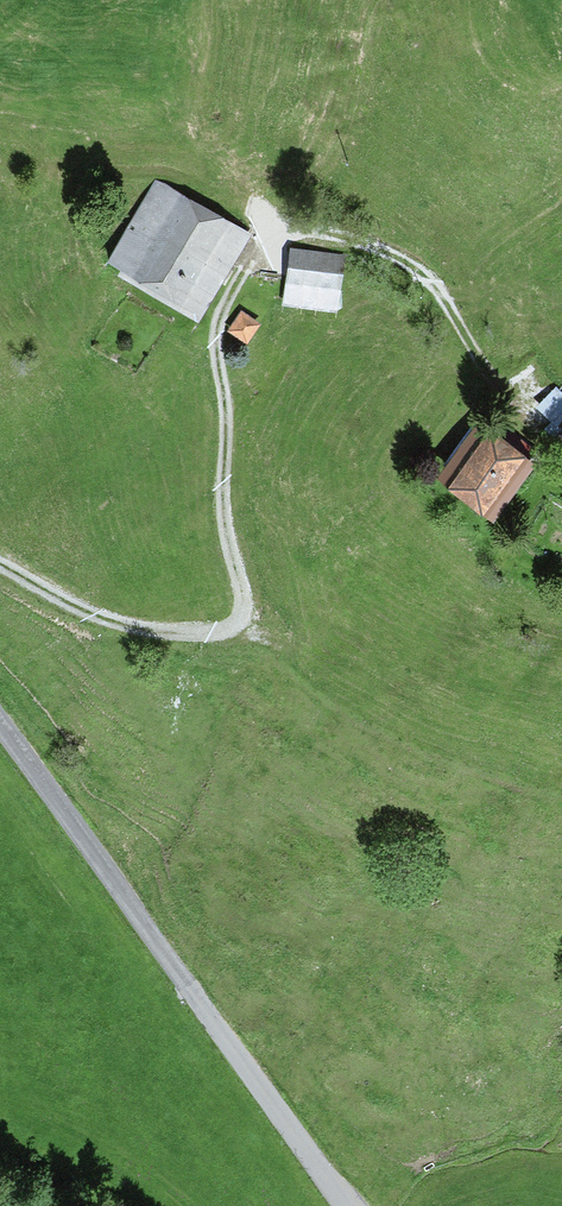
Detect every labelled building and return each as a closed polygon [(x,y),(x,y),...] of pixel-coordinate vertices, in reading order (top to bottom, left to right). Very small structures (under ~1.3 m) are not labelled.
[(251,240),(156,192),(116,269),(211,318),(251,240)] [(350,256),(296,252),(292,312),(346,316),(350,256)] [(265,328),(246,315),(232,334),(251,347),(265,328)] [(556,388),(535,409),(550,423),(543,430),(561,448),(561,394),(556,388)] [(536,464),(478,424),(436,484),(494,524),(536,464)]
